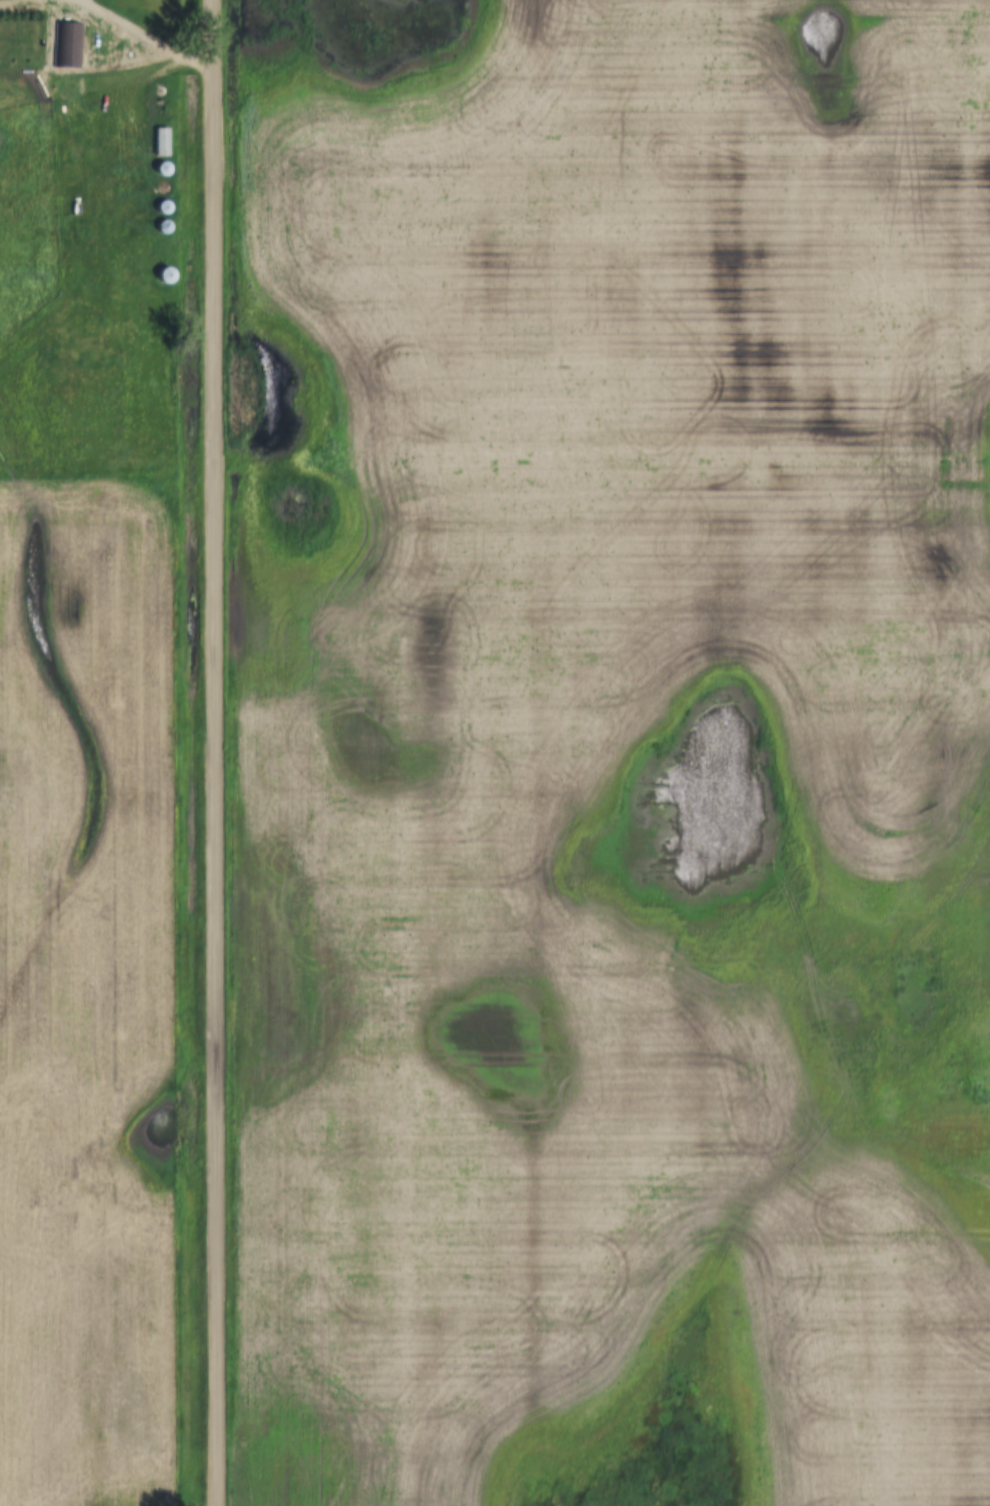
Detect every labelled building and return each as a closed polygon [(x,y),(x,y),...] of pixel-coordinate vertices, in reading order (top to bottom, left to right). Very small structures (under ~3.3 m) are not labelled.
[(79,70),(80,26),(54,25),(53,69),(79,70)] [(153,158),(167,158),(167,128),(153,128),(153,158)] [(167,185),(157,182),(153,192),(163,196),(167,185)] [(166,285),(170,272),(160,269),(156,282),(166,285)]
